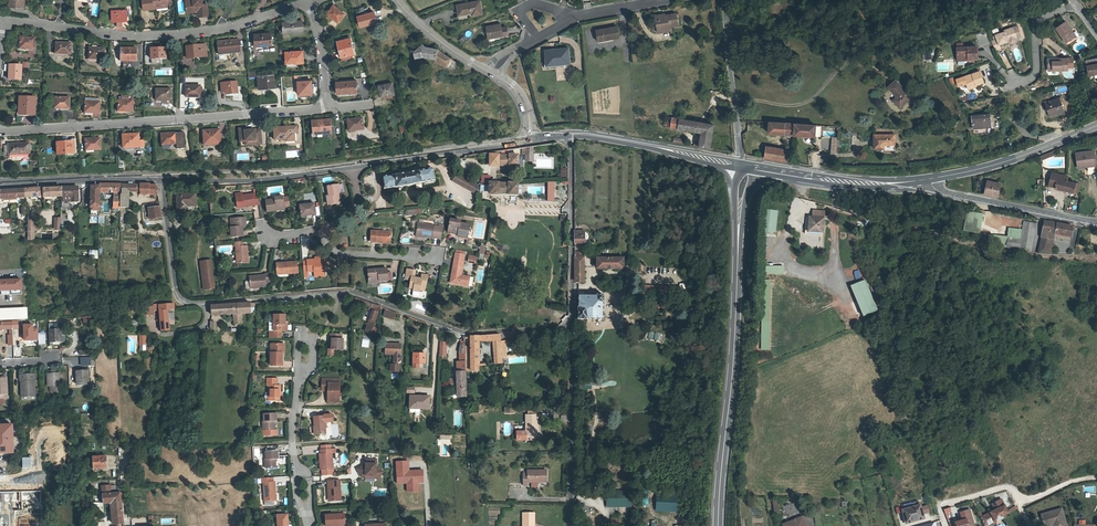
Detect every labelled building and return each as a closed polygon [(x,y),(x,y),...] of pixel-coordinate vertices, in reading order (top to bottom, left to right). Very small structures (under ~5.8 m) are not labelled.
[(165,0),(147,0),(142,1),(143,13),(153,11),(153,9),(166,8),(165,0)] [(186,13),(197,11),(197,18),(207,17),(206,7),(201,7),(200,0),(192,0),(192,2),(185,2),(186,13)] [(457,4),(458,13),(470,12),(470,14),(481,13),(480,2),(457,4)] [(328,14),(332,18),(331,20),(337,24),(344,16),(334,7),(328,14)] [(109,11),(110,21),(115,21),(116,26),(121,25),(120,20),(125,19),(124,10),(109,11)] [(657,14),(659,27),(670,25),(679,24),(677,10),(657,14)] [(376,22),(373,12),(358,17),(361,27),(376,22)] [(304,29),(303,19),(284,21),(284,31),(304,29)] [(1071,33),(1073,32),(1064,22),(1057,29),(1066,45),(1075,40),(1071,33)] [(598,29),(599,37),(607,36),(607,38),(619,35),(617,25),(598,29)] [(1016,38),(1021,36),(1018,26),(1004,30),(1005,32),(995,35),(997,39),(991,40),(994,50),(1000,48),(999,45),(1008,42),(1008,40),(1016,38)] [(502,31),(502,27),(486,28),(487,40),(507,39),(506,31),(502,31)] [(271,44),(271,32),(256,33),(256,44),(271,44)] [(28,47),(28,49),(35,49),(35,42),(36,42),(36,37),(33,37),(33,38),(22,38),(22,47),(28,47)] [(349,38),(339,41),(341,51),(339,52),(340,57),(353,54),(349,38)] [(240,51),(239,39),(219,40),(220,53),(240,51)] [(72,51),(72,42),(58,42),(58,53),(64,53),(64,52),(72,51)] [(208,55),(207,44),(187,47),(188,58),(208,55)] [(428,47),(426,49),(423,45),(414,52),(415,58),(422,57),(435,60),(434,62),(453,69),(457,62),(445,55),(438,49),(428,47)] [(958,46),(958,56),(968,56),(968,58),(977,58),(976,46),(958,46)] [(547,49),(547,55),(545,55),(545,67),(565,66),(565,62),(571,62),(570,47),(547,49)] [(90,48),(90,57),(99,57),(99,59),(105,59),(105,48),(90,48)] [(165,58),(165,48),(150,48),(150,58),(165,58)] [(122,49),(122,61),(131,61),(131,62),(137,62),(137,49),(122,49)] [(304,61),(303,49),(285,50),(286,62),(304,61)] [(194,70),(193,59),(183,60),(184,70),(194,70)] [(1058,62),(1047,62),(1046,71),(1067,72),(1067,68),(1066,59),(1058,59),(1058,62)] [(1096,74),(1096,62),(1086,64),(1089,75),(1096,74)] [(21,65),(11,65),(11,79),(21,79),(21,65)] [(964,77),(967,87),(975,85),(975,86),(983,83),(979,72),(964,77)] [(274,91),(273,76),(258,77),(259,92),(274,91)] [(313,93),(312,79),(299,80),(300,94),(313,93)] [(887,86),(897,97),(892,101),(900,108),(913,97),(896,79),(887,86)] [(355,92),(355,81),(335,82),(335,93),(355,92)] [(238,93),(237,82),(222,83),(223,94),(238,93)] [(394,95),(391,84),(378,86),(380,98),(394,95)] [(201,87),(188,87),(187,98),(201,98),(201,87)] [(173,90),(158,90),(158,101),(172,101),(173,90)] [(20,97),(20,110),(28,110),(28,114),(36,114),(36,98),(20,97)] [(71,108),(71,97),(56,97),(56,108),(71,108)] [(119,108),(127,108),(127,110),(133,110),(134,100),(119,100),(119,108)] [(86,109),(94,109),(94,111),(100,111),(101,101),(86,101),(86,109)] [(1060,114),(1057,102),(1040,106),(1044,119),(1060,114)] [(988,126),(988,114),(970,116),(971,127),(988,126)] [(362,126),(361,117),(347,118),(348,130),(355,129),(355,127),(362,126)] [(714,125),(677,118),(676,129),(686,131),(698,133),(697,141),(697,147),(709,150),(714,125)] [(330,133),(329,120),(311,121),(312,135),(330,133)] [(793,136),(794,124),(769,122),(767,133),(793,136)] [(274,126),(275,139),(293,137),(292,131),(297,131),(297,124),(274,126)] [(815,126),(794,124),(793,136),(814,138),(815,126)] [(239,128),(240,141),(255,140),(256,144),(261,143),(260,128),(250,129),(246,130),(245,127),(239,128)] [(220,143),(219,129),(203,130),(204,143),(220,143)] [(161,134),(162,143),(172,142),(172,144),(177,144),(176,133),(161,134)] [(123,135),(123,147),(133,146),(133,148),(138,147),(138,134),(123,135)] [(898,136),(877,136),(877,149),(886,149),(887,146),(897,146),(898,136)] [(86,140),(87,149),(95,148),(95,150),(101,150),(100,139),(86,140)] [(73,153),(72,141),(57,143),(58,154),(73,153)] [(4,145),(4,154),(10,154),(11,155),(29,154),(29,143),(9,144),(9,145),(4,145)] [(766,157),(780,160),(781,154),(774,153),(775,148),(767,147),(766,157)] [(781,154),(780,160),(787,161),(788,150),(775,148),(774,153),(781,154)] [(1082,164),(1093,163),(1092,151),(1074,153),(1076,168),(1082,167),(1082,164)] [(518,155),(490,155),(490,166),(517,166),(518,155)] [(402,175),(383,178),(385,190),(409,187),(413,187),(413,186),(436,182),(433,170),(412,174),(402,175)] [(1067,176),(1051,173),(1049,186),(1054,188),(1054,189),(1076,194),(1078,186),(1074,185),(1075,183),(1066,181),(1067,176)] [(459,175),(453,181),(479,195),(479,185),(459,175)] [(517,183),(489,183),(489,195),(517,194),(517,183)] [(1000,186),(987,183),(985,195),(997,197),(1000,186)] [(100,187),(100,195),(105,195),(105,193),(115,193),(115,194),(118,191),(118,185),(100,184),(100,187)] [(122,197),(121,211),(121,215),(123,215),(123,213),(125,213),(125,208),(129,208),(129,193),(141,192),(140,195),(159,195),(158,185),(151,185),(151,184),(141,184),(141,186),(123,185),(123,195),(122,195),(122,197)] [(118,185),(118,191),(115,194),(115,198),(122,197),(122,195),(123,195),(123,185),(118,185)] [(329,196),(327,196),(328,205),(340,204),(339,199),(339,195),(341,195),(340,185),(328,186),(329,196)] [(77,201),(78,201),(78,187),(64,188),(64,202),(77,201)] [(91,216),(97,216),(99,216),(100,195),(100,187),(92,187),(91,216)] [(30,189),(30,197),(44,197),(44,189),(45,188),(30,189)] [(44,189),(44,197),(44,198),(62,197),(63,188),(44,189)] [(0,191),(0,194),(2,194),(2,199),(26,198),(26,190),(0,191)] [(243,205),(244,207),(259,205),(258,195),(255,195),(254,194),(245,195),(246,197),(243,197),(243,196),(242,194),(236,195),(237,206),(243,205)] [(196,197),(174,198),(174,206),(177,206),(177,216),(196,215),(196,197)] [(277,209),(285,208),(284,197),(276,198),(276,199),(266,201),(268,212),(277,211),(277,209)] [(315,204),(301,206),(302,217),(316,215),(315,204)] [(160,207),(149,208),(150,219),(162,218),(160,207)] [(778,210),(765,209),(763,231),(775,233),(778,210)] [(982,214),(966,212),(963,232),(979,234),(982,214)] [(808,231),(811,216),(807,216),(805,232),(822,235),(822,233),(808,231)] [(808,231),(822,233),(825,218),(811,216),(808,231)] [(245,218),(233,219),(233,227),(231,227),(231,237),(242,237),(242,227),(245,227),(245,218)] [(460,231),(459,234),(459,236),(468,238),(471,225),(461,223),(462,221),(452,219),(450,229),(460,231)] [(1044,220),(1041,237),(1054,239),(1055,233),(1070,236),(1072,226),(1044,220)] [(1021,238),(1008,237),(1007,248),(1031,251),(1037,223),(1023,221),(1021,238)] [(435,226),(420,223),(418,235),(425,236),(442,238),(445,225),(440,224),(439,227),(435,226)] [(575,243),(585,243),(585,230),(575,230),(575,243)] [(372,231),(372,243),(383,243),(383,242),(391,242),(391,232),(372,231)] [(1051,254),(1054,239),(1041,237),(1038,253),(1051,254)] [(247,255),(248,255),(248,246),(244,246),(236,247),(237,264),(249,263),(248,257),(247,257),(247,255)] [(98,258),(98,250),(89,250),(89,258),(98,258)] [(456,253),(454,264),(464,265),(466,255),(456,253)] [(597,257),(597,268),(623,268),(623,258),(597,257)] [(324,258),(316,259),(307,259),(307,260),(303,261),(304,270),(308,270),(309,270),(314,270),(325,269),(325,265),(324,258)] [(210,259),(200,261),(202,277),(204,277),(205,290),(214,288),(210,259)] [(277,263),(277,271),(288,270),(288,273),(298,272),(297,261),(277,263)] [(584,264),(575,264),(575,281),(584,281),(584,264)] [(783,274),(783,266),(763,266),(763,274),(783,274)] [(451,283),(469,286),(471,277),(462,275),(463,269),(454,267),(451,283)] [(368,271),(369,282),(378,281),(389,280),(388,274),(388,269),(368,271)] [(416,272),(408,270),(405,280),(411,282),(410,287),(419,289),(419,291),(424,292),(427,277),(422,276),(421,280),(414,279),(416,272)] [(270,274),(265,275),(265,276),(249,277),(250,288),(266,287),(266,283),(270,283),(270,274)] [(22,294),(22,279),(13,280),(13,277),(0,278),(0,294),(22,294)] [(850,286),(863,316),(878,310),(865,280),(850,286)] [(603,294),(578,294),(578,318),(603,318),(603,294)] [(373,327),(380,307),(363,301),(362,305),(370,307),(369,309),(373,311),(365,332),(371,334),(373,327)] [(234,320),(235,324),(242,323),(242,315),(251,314),(251,303),(212,306),(211,316),(231,315),(237,314),(237,320),(234,320)] [(167,310),(167,305),(159,306),(159,305),(153,306),(153,307),(139,308),(139,312),(146,312),(154,311),(159,311),(161,333),(169,331),(167,310)] [(0,309),(0,319),(26,318),(26,308),(0,309)] [(395,312),(385,308),(382,316),(393,320),(395,312)] [(282,332),(285,332),(286,325),(286,316),(274,316),(274,332),(270,332),(270,338),(281,338),(282,332)] [(2,330),(2,328),(12,328),(12,322),(0,322),(0,330),(2,330)] [(23,325),(24,340),(37,339),(37,329),(33,329),(33,324),(23,325)] [(49,330),(49,343),(61,343),(61,342),(65,343),(65,338),(61,338),(61,330),(49,330)] [(332,339),(332,343),(332,350),(328,350),(328,356),(336,356),(336,350),(343,350),(344,339),(341,339),(342,334),(331,334),(330,339),(332,339)] [(478,343),(478,337),(470,337),(472,372),(480,372),(478,343)] [(438,356),(446,356),(447,341),(440,341),(438,356)] [(503,364),(502,341),(493,342),(495,365),(503,364)] [(401,345),(385,344),(385,354),(394,355),(394,362),(394,365),(391,365),(391,372),(398,372),(399,363),(401,363),(401,345)] [(282,354),(282,345),(271,345),(271,367),(282,367),(282,354)] [(425,353),(413,354),(413,368),(420,368),(420,363),(425,363),(425,353)] [(457,370),(466,370),(465,361),(457,361),(457,370)] [(466,397),(466,370),(457,370),(457,397),(462,397),(466,397)] [(88,371),(76,371),(77,385),(89,384),(88,371)] [(59,373),(47,374),(48,386),(60,386),(59,373)] [(36,375),(20,375),(20,381),(23,381),(23,397),(35,397),(35,395),(38,395),(38,390),(35,390),(35,381),(36,381),(36,375)] [(268,401),(280,402),(280,392),(281,386),(277,386),(278,379),(267,379),(267,386),(268,386),(268,401)] [(328,403),(335,403),(335,398),(340,398),(340,384),(335,384),(335,379),(322,379),(322,388),(329,388),(328,392),(328,403)] [(411,395),(410,406),(416,406),(416,408),(417,408),(430,408),(430,396),(411,395)] [(264,422),(263,422),(263,431),(274,430),(274,422),(276,422),(276,414),(264,414),(264,422)] [(537,414),(525,414),(526,431),(526,437),(527,437),(538,437),(537,414)] [(324,416),(314,417),(315,435),(326,434),(324,416)] [(0,426),(0,454),(14,453),(13,426),(0,426)] [(526,437),(526,431),(517,431),(517,440),(527,439),(527,437),(526,437)] [(438,444),(450,444),(451,435),(438,435),(438,444)] [(322,461),(323,469),(333,469),(333,465),(332,452),(336,452),(336,449),(332,449),(332,448),(321,449),(322,453),(320,453),(321,462),(322,461)] [(266,460),(265,460),(266,468),(276,467),(276,459),(278,459),(278,451),(266,452),(266,460)] [(107,456),(94,457),(95,468),(107,467),(107,456)] [(376,460),(366,459),(365,468),(364,469),(362,466),(357,469),(361,478),(365,476),(376,476),(379,478),(383,472),(376,468),(376,460)] [(524,472),(524,484),(529,484),(529,480),(547,480),(547,468),(528,468),(528,472),(524,472)] [(275,493),(276,493),(276,482),(274,482),(274,477),(262,478),(262,483),(264,483),(265,502),(276,501),(275,493)] [(328,481),(328,494),(330,494),(330,501),(342,500),(340,480),(328,481)] [(112,503),(122,502),(121,492),(118,493),(117,487),(116,485),(102,486),(103,504),(112,503)] [(0,492),(0,525),(15,525),(14,511),(31,511),(31,514),(40,514),(40,491),(0,492)] [(606,491),(606,506),(631,506),(631,491),(606,491)] [(677,494),(655,494),(655,511),(677,511),(677,494)] [(980,516),(984,524),(994,519),(995,520),(1004,516),(1003,514),(1009,511),(1002,497),(992,502),(995,509),(980,516)] [(902,504),(904,509),(919,505),(918,499),(902,504)] [(122,502),(112,503),(114,524),(124,524),(122,502)] [(906,520),(917,517),(918,519),(923,517),(922,513),(920,507),(920,504),(919,505),(904,509),(903,509),(906,520)] [(927,505),(920,507),(922,513),(929,512),(927,505)] [(1058,525),(1069,525),(1064,506),(1043,511),(1045,522),(1053,520),(1054,517),(1056,516),(1058,525)] [(968,525),(973,523),(969,509),(960,512),(963,520),(954,523),(955,525),(969,525),(968,525)] [(339,524),(339,525),(346,525),(345,523),(345,513),(326,515),(326,525),(331,525),(336,525),(336,524),(339,524)] [(524,525),(535,525),(535,513),(524,513),(524,525)] [(278,516),(278,525),(289,525),(289,515),(278,516)] [(1056,516),(1054,517),(1053,520),(1045,522),(1046,525),(1053,523),(1054,525),(1058,525),(1056,516)] [(785,525),(807,525),(804,518),(784,525),(785,525)]
